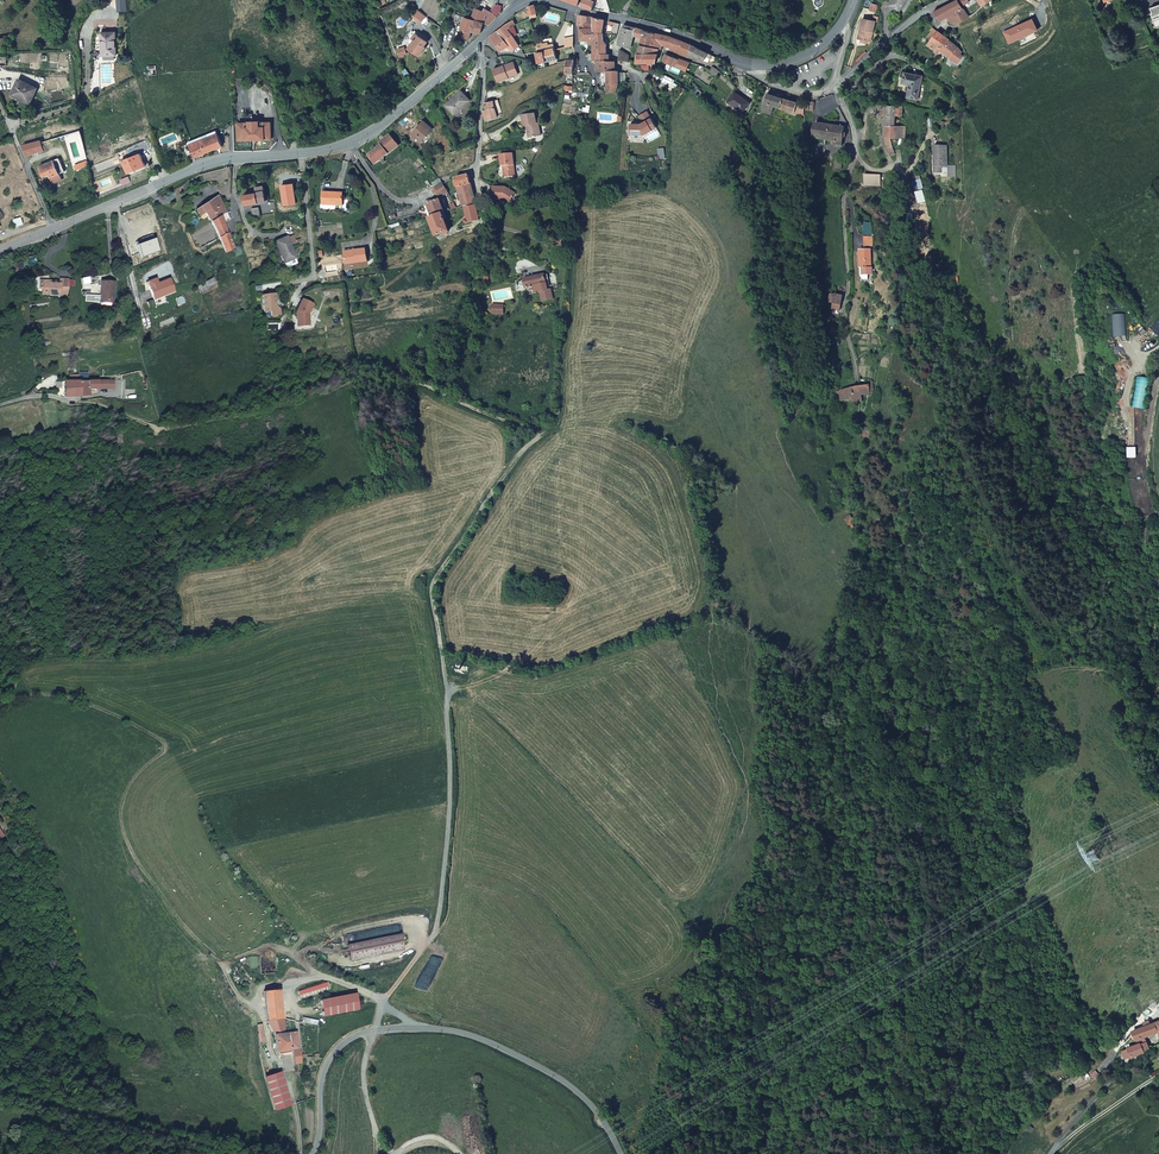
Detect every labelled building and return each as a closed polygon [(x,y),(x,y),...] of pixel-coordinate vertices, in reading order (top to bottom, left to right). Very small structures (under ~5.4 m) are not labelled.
[(120,20),(129,19),(128,0),(119,0),(120,20)] [(592,9),(594,3),(587,1),(588,0),(582,0),(580,6),(591,10),(592,9)] [(890,4),(900,12),(909,0),(894,0),(890,4)] [(960,10),(958,7),(969,2),(968,0),(955,0),(932,14),(938,23),(947,19),(950,24),(951,24),(952,24),(964,18),(960,10)] [(1152,20),(1158,17),(1158,15),(1158,14),(1158,13),(1158,4),(1149,7),(1151,12),(1150,13),(1152,20)] [(537,16),(535,7),(527,9),(531,21),(535,19),(534,17),(537,16)] [(485,12),(476,8),(471,18),(476,20),(480,21),(485,12)] [(428,16),(421,11),(415,18),(422,23),(428,16)] [(456,22),(461,23),(460,27),(463,28),(461,35),(469,38),(472,32),(473,30),(474,27),(476,20),(471,18),(459,14),(458,14),(456,22)] [(586,18),(578,16),(577,28),(580,28),(585,28),(586,18)] [(594,34),(600,35),(603,22),(586,18),(585,28),(591,29),(594,29),(594,34)] [(875,22),(863,18),(858,38),(868,41),(871,31),(872,31),(875,22)] [(964,18),(952,24),(954,26),(965,20),(964,18)] [(473,30),(479,33),(484,22),(480,21),(476,20),(474,27),(473,30)] [(1013,28),(1002,33),(1007,44),(1023,37),(1023,35),(1029,32),(1030,34),(1035,31),(1030,20),(1015,27),(1016,29),(1013,30),(1013,28)] [(514,23),(501,29),(498,32),(505,42),(513,37),(509,31),(516,27),(514,23)] [(610,37),(613,25),(608,23),(604,36),(610,37)] [(618,26),(613,25),(610,37),(616,38),(618,26)] [(634,41),(635,31),(623,27),(618,48),(620,49),(632,50),(634,41)] [(600,46),(601,36),(600,35),(594,34),(591,34),(591,29),(585,28),(580,28),(580,42),(588,43),(588,47),(594,48),(593,66),(596,67),(608,69),(609,66),(609,58),(605,57),(605,49),(600,46)] [(427,42),(424,40),(411,30),(405,38),(411,43),(408,47),(419,55),(425,47),(424,46),(426,43),(427,42)] [(660,60),(661,55),(661,52),(651,51),(652,36),(646,34),(635,31),(634,41),(643,42),(641,58),(660,60)] [(118,32),(104,32),(105,56),(107,56),(116,55),(119,55),(118,32)] [(510,48),(505,42),(498,32),(491,39),(502,52),(504,53),(510,48)] [(933,53),(936,55),(938,54),(947,42),(939,36),(935,33),(933,36),(929,33),(923,39),(927,42),(925,45),(933,51),(933,53)] [(665,45),(667,46),(668,40),(657,37),(652,36),(651,51),(661,52),(664,53),(665,45)] [(522,47),(513,37),(505,42),(510,48),(516,53),(522,47)] [(562,40),(564,50),(573,48),(573,39),(562,40)] [(668,40),(667,46),(672,48),(671,52),(680,55),(684,45),(681,44),(668,40)] [(547,53),(549,64),(560,61),(557,51),(556,46),(545,48),(544,42),(544,41),(543,41),(542,41),(537,43),(540,54),(546,53),(547,53)] [(938,54),(945,58),(948,61),(949,60),(957,49),(947,42),(938,54)] [(684,45),(680,55),(688,59),(692,48),(684,45)] [(701,51),(692,48),(688,59),(694,61),(696,63),(697,61),(705,63),(708,55),(701,51)] [(542,65),(549,64),(547,53),(546,53),(540,54),(539,54),(542,65)] [(631,62),(620,55),(620,68),(631,68),(631,62)] [(683,61),(669,56),(667,66),(680,71),(683,61)] [(659,68),(660,60),(641,58),(640,68),(642,67),(659,68)] [(693,65),(683,61),(680,71),(689,75),(694,65),(693,65)] [(509,64),(490,72),(495,84),(514,76),(509,64)] [(612,67),(609,66),(608,69),(596,67),(596,76),(608,79),(607,96),(613,97),(617,96),(619,85),(617,73),(616,70),(615,70),(612,67)] [(710,67),(707,72),(713,76),(716,71),(710,67)] [(907,99),(918,101),(923,78),(905,75),(903,84),(910,86),(907,99)] [(22,98),(30,101),(37,85),(19,77),(14,90),(24,94),(22,98)] [(765,88),(759,104),(769,108),(772,100),(779,103),(777,105),(803,115),(803,102),(765,88)] [(444,106),(453,117),(469,102),(460,93),(451,102),(450,100),(444,106)] [(727,105),(744,112),(749,100),(732,93),(727,105)] [(430,107),(426,101),(417,107),(423,113),(430,107)] [(498,101),(484,105),(486,111),(483,112),(486,123),(502,119),(501,116),(503,115),(498,101)] [(902,115),(900,105),(882,106),(884,116),(895,114),(896,115),(902,115)] [(643,124),(651,119),(648,112),(639,117),(643,124)] [(884,116),(886,126),(897,125),(896,115),(895,114),(884,116)] [(535,116),(524,118),(525,128),(528,128),(530,140),(541,138),(539,126),(537,126),(535,116)] [(847,134),(846,126),(841,116),(814,120),(816,135),(839,131),(840,135),(847,134)] [(641,125),(631,125),(631,135),(644,135),(656,128),(651,119),(643,124),(641,125)] [(251,123),(240,123),(239,140),(253,140),(253,138),(258,138),(258,140),(271,141),(272,124),(260,124),(260,122),(251,122),(251,123)] [(411,135),(420,143),(432,130),(424,122),(411,135)] [(889,139),(894,138),(908,137),(906,124),(897,125),(886,126),(889,139)] [(661,136),(656,128),(644,135),(649,143),(661,136)] [(217,129),(190,141),(196,156),(223,144),(217,129)] [(367,157),(373,165),(397,148),(389,138),(378,145),(380,148),(367,157)] [(36,140),(29,142),(31,152),(39,150),(36,140)] [(29,142),(23,145),(26,154),(31,152),(29,142)] [(947,167),(946,146),(935,147),(936,159),(934,159),(935,165),(940,164),(940,168),(947,167)] [(127,171),(145,166),(141,154),(124,159),(127,171)] [(515,178),(514,156),(501,156),(501,168),(503,168),(504,179),(515,178)] [(53,182),(62,178),(60,172),(65,170),(60,157),(40,164),(44,174),(50,172),(53,182)] [(87,159),(75,164),(77,168),(88,164),(87,159)] [(458,189),(458,190),(471,185),(469,176),(455,180),(456,184),(454,184),(456,188),(458,189)] [(869,177),(870,186),(886,185),(885,176),(869,177)] [(439,183),(442,186),(445,185),(452,180),(450,177),(439,183)] [(925,188),(921,179),(911,181),(916,190),(925,188)] [(435,193),(437,198),(449,194),(445,185),(442,186),(430,191),(431,192),(432,194),(435,193)] [(458,190),(464,208),(476,204),(475,201),(471,185),(458,190)] [(257,205),(267,203),(263,187),(254,189),(255,194),(257,205)] [(506,189),(493,189),(493,201),(502,201),(505,201),(510,204),(515,195),(506,189)] [(341,207),(341,196),(330,195),(331,193),(321,193),(320,206),(341,207)] [(245,207),(257,205),(255,194),(243,197),(245,207)] [(211,221),(220,216),(219,214),(224,208),(217,195),(196,208),(201,219),(207,215),(211,221)] [(431,218),(443,214),(442,210),(444,209),(442,204),(440,205),(437,198),(432,200),(433,203),(427,205),(431,218)] [(480,222),(476,207),(464,210),(467,220),(463,221),(464,226),(480,222)] [(249,211),(251,218),(259,216),(258,209),(249,211)] [(230,218),(227,213),(220,216),(223,224),(230,218)] [(429,219),(435,238),(450,233),(443,214),(431,218),(429,219)] [(223,224),(220,216),(211,221),(212,222),(219,238),(225,251),(235,247),(223,224)] [(866,240),(870,239),(873,239),(875,227),(867,226),(866,240)] [(284,264),(286,269),(297,263),(295,259),(295,258),(289,246),(295,243),(291,237),(286,239),(285,238),(274,244),(284,264)] [(859,253),(860,268),(870,268),(869,253),(870,253),(870,239),(866,240),(863,240),(862,252),(859,253)] [(355,253),(344,254),(345,265),(367,263),(365,251),(355,252),(355,253)] [(88,274),(80,275),(82,283),(89,282),(88,274)] [(537,295),(540,294),(548,292),(545,277),(523,281),(525,291),(535,289),(537,295)] [(146,281),(148,286),(156,283),(154,278),(146,281)] [(156,283),(148,286),(153,298),(174,290),(169,278),(156,283)] [(41,288),(41,294),(59,295),(59,292),(66,292),(67,279),(58,279),(58,281),(39,280),(39,288),(41,288)] [(113,281),(99,280),(98,294),(98,301),(111,302),(113,281)] [(540,294),(542,304),(552,302),(551,296),(551,292),(548,292),(540,294)] [(262,296),(264,313),(270,313),(270,317),(280,315),(279,311),(275,307),(273,295),(262,296)] [(834,306),(834,311),(841,312),(841,297),(829,297),(830,305),(834,306)] [(312,305),(301,301),(296,313),(297,328),(310,326),(308,315),(312,305)] [(502,308),(490,308),(490,317),(502,317),(502,308)] [(173,317),(180,314),(177,309),(170,313),(173,317)] [(110,385),(109,376),(99,377),(100,381),(96,381),(96,386),(110,385)] [(99,377),(80,379),(81,394),(90,393),(90,387),(96,386),(96,381),(100,381),(99,377)] [(81,394),(80,379),(64,381),(65,394),(69,395),(81,394)] [(853,385),(843,388),(842,400),(863,400),(864,394),(872,393),(871,383),(860,384),(853,385)] [(406,929),(350,940),(352,951),(408,940),(406,929)] [(328,979),(298,988),(299,992),(329,983),(328,979)] [(283,1014),(279,985),(263,987),(266,1015),(266,1018),(273,1032),(276,1049),(288,1047),(285,1029),(283,1014)] [(325,1012),(361,1007),(358,991),(323,996),(325,1012)] [(1141,1038),(1148,1035),(1158,1030),(1158,1024),(1158,1021),(1135,1030),(1139,1039),(1141,1038)] [(297,1027),(285,1029),(288,1047),(289,1049),(292,1049),(294,1060),(302,1058),(300,1048),(297,1027)] [(1141,1038),(1143,1043),(1150,1040),(1148,1035),(1141,1038)] [(1127,1049),(1130,1056),(1153,1048),(1150,1041),(1143,1043),(1127,1049)] [(296,1066),(294,1060),(292,1049),(289,1049),(282,1051),(286,1068),(296,1066)] [(273,1105),(290,1100),(282,1069),(264,1074),(273,1105)]
